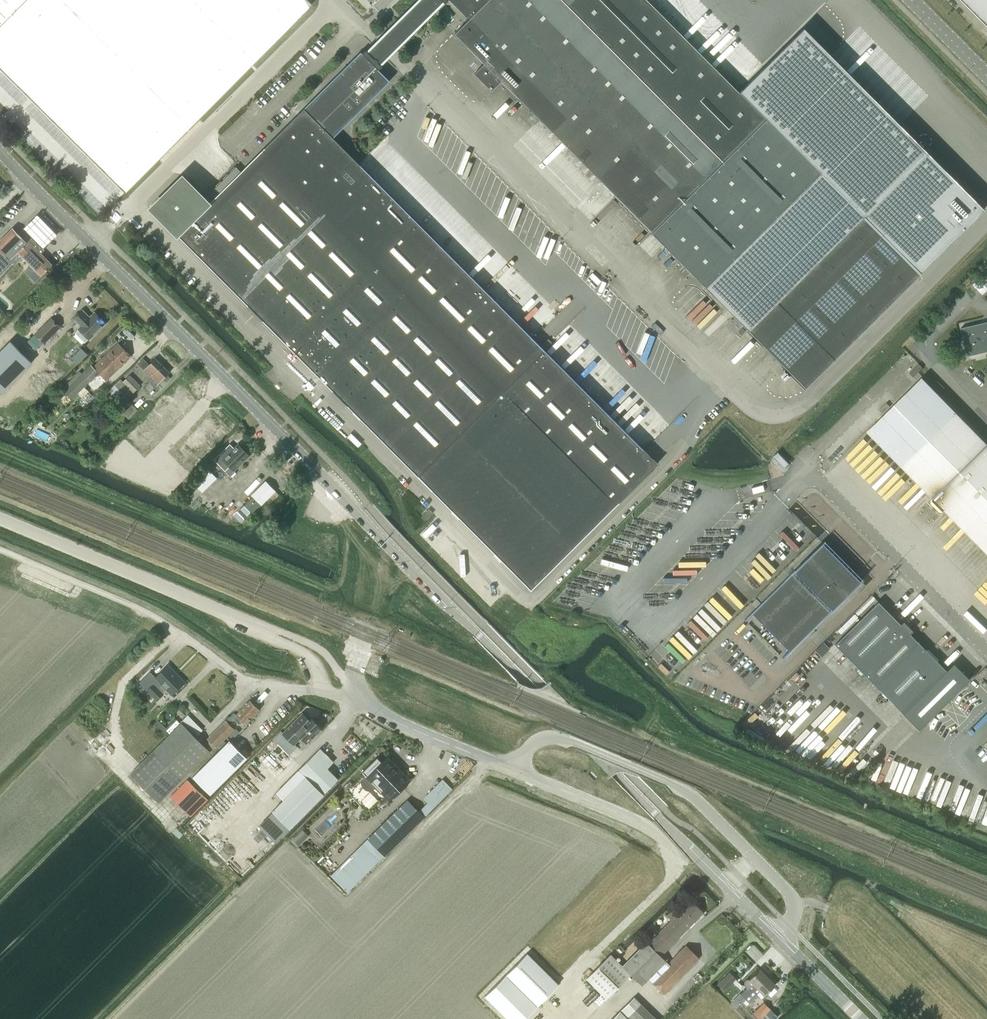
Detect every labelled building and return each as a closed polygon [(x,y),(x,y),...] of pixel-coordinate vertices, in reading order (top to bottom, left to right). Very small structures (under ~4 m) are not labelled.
[(0,28),(0,67),(124,193),(312,4),(308,0),(0,0),(0,13),(8,21),(0,28)] [(370,48),(384,62),(444,2),(442,0),(418,0),(370,48)] [(466,17),(468,15),(470,18),(455,33),(484,63),(501,81),(652,232),(651,232),(659,240),(748,329),(805,387),(868,323),(919,273),(970,223),(983,209),(803,28),(789,41),(739,91),(648,0),(449,0),(466,17)] [(986,22),(986,0),(965,0),(986,22)] [(212,206),(180,238),(418,476),(531,589),(657,463),(333,137),(389,81),(378,70),(382,66),(380,65),(384,62),(370,48),(367,51),(365,50),(362,53),(361,52),(304,109),(241,171),(236,166),(204,199),(212,206)] [(484,63),(474,73),(491,91),(501,81),(484,63)] [(182,177),(151,208),(177,235),(180,238),(212,206),(204,199),(182,177)] [(32,237),(43,248),(56,234),(36,214),(23,228),(32,237)] [(27,242),(12,228),(0,240),(0,275),(13,263),(15,265),(23,257),(34,247),(41,253),(44,250),(43,248),(32,237),(27,242)] [(52,265),(41,253),(34,247),(23,257),(42,276),(52,265)] [(82,310),(73,319),(76,323),(74,325),(77,329),(78,330),(75,333),(85,342),(88,339),(89,340),(106,324),(95,312),(89,317),(82,310)] [(51,318),(35,334),(44,343),(60,327),(51,318)] [(960,327),(967,356),(986,351),(986,321),(960,327)] [(0,351),(0,392),(1,393),(32,362),(11,341),(0,351)] [(70,387),(65,392),(71,398),(76,393),(99,371),(107,379),(131,356),(118,343),(93,367),(92,366),(70,387)] [(143,358),(138,363),(144,370),(151,377),(162,365),(155,358),(149,364),(143,358)] [(919,363),(909,373),(914,377),(918,372),(923,368),(919,363)] [(167,374),(169,372),(162,365),(151,377),(152,378),(145,386),(150,391),(154,388),(158,391),(171,378),(167,374)] [(123,381),(134,392),(141,385),(130,374),(123,381)] [(945,509),(986,551),(986,442),(922,377),(868,430),(934,497),(932,498),(932,502),(940,511),(944,510),(945,509)] [(127,399),(134,392),(123,381),(120,379),(104,395),(111,401),(120,391),(127,399)] [(941,392),(944,388),(937,381),(933,385),(941,392)] [(883,413),(890,406),(886,402),(879,409),(883,413)] [(132,404),(130,406),(123,413),(128,419),(138,410),(132,404)] [(227,447),(214,459),(225,471),(229,467),(233,471),(234,470),(249,455),(238,444),(234,448),(231,451),(227,447)] [(770,458),(771,458),(781,469),(788,462),(777,451),(770,458)] [(251,494),(261,505),(275,491),(266,480),(251,494)] [(247,515),(240,507),(233,515),(240,522),(247,515)] [(433,513),(428,508),(421,516),(425,520),(433,513)] [(782,658),(860,581),(822,543),(744,620),(745,620),(752,614),(788,650),(781,657),(782,658)] [(834,644),(873,684),(917,640),(910,633),(912,630),(903,621),(900,624),(878,601),(834,644)] [(917,640),(873,684),(902,713),(946,669),(917,640)] [(185,682),(168,665),(155,678),(158,680),(154,684),(147,690),(157,700),(163,693),(162,693),(166,689),(172,694),(177,689),(180,688),(183,685),(183,683),(185,682)] [(985,666),(977,674),(981,678),(986,672),(986,669),(985,666)] [(147,681),(153,675),(147,669),(141,675),(147,681)] [(551,682),(550,681),(547,683),(545,684),(543,686),(541,687),(539,687),(537,688),(535,688),(534,687),(532,687),(517,681),(519,683),(531,688),(533,689),(535,689),(537,689),(539,689),(541,688),(544,687),(546,686),(551,682)] [(533,689),(531,688),(554,698),(563,701),(564,700),(550,686),(552,683),(551,682),(546,686),(544,687),(541,688),(539,689),(537,689),(535,689),(533,689)] [(236,715),(233,718),(239,724),(242,721),(246,724),(259,710),(259,707),(256,704),(253,704),(250,701),(236,715)] [(307,742),(321,728),(310,716),(308,719),(302,713),(283,732),(294,743),(301,736),(307,742)] [(226,720),(208,738),(216,747),(234,729),(226,720)] [(159,803),(182,779),(210,751),(181,723),(153,751),(143,760),(130,774),(159,803)] [(229,740),(193,776),(210,793),(246,758),(229,740)] [(284,800),(273,811),(290,828),(338,779),(342,775),(340,773),(336,777),(327,768),(333,762),(320,748),(301,767),(283,785),(276,792),(284,800)] [(405,780),(408,777),(388,756),(382,762),(377,757),(362,772),(364,773),(346,791),(367,812),(381,798),(382,799),(385,796),(386,796),(388,794),(391,796),(396,791),(398,792),(402,788),(402,786),(406,781),(405,780)] [(630,775),(640,779),(642,780),(639,777),(636,775),(627,772),(625,771),(622,771),(620,771),(617,772),(616,772),(613,774),(607,779),(608,780),(611,778),(615,775),(616,774),(618,774),(620,773),(622,773),(624,773),(627,774),(630,775)] [(368,839),(330,875),(347,892),(384,856),(404,837),(425,817),(408,800),(368,839)] [(646,941),(622,965),(637,980),(661,955),(703,912),(691,900),(680,911),(676,907),(667,916),(671,920),(648,943),(646,941)] [(668,963),(650,981),(663,994),(699,958),(686,945),(668,963)] [(485,996),(508,1018),(524,1018),(558,984),(557,982),(527,953),(485,996)] [(609,955),(587,977),(607,998),(630,975),(609,955)] [(740,993),(730,1004),(735,1009),(746,998),(767,976),(759,968),(749,978),(746,978),(744,981),(744,983),(743,984),(746,988),(740,993)] [(729,972),(718,984),(724,990),(736,978),(729,972)] [(767,976),(746,998),(750,1003),(757,995),(761,998),(762,998),(763,998),(765,996),(765,995),(775,984),(767,976)] [(628,1018),(657,1018),(634,997),(625,1006),(620,1010),(628,1018)] [(754,1013),(760,1018),(775,1018),(778,1016),(770,1009),(764,1003),(754,1013)] [(620,1010),(611,1018),(628,1018),(620,1010)]
